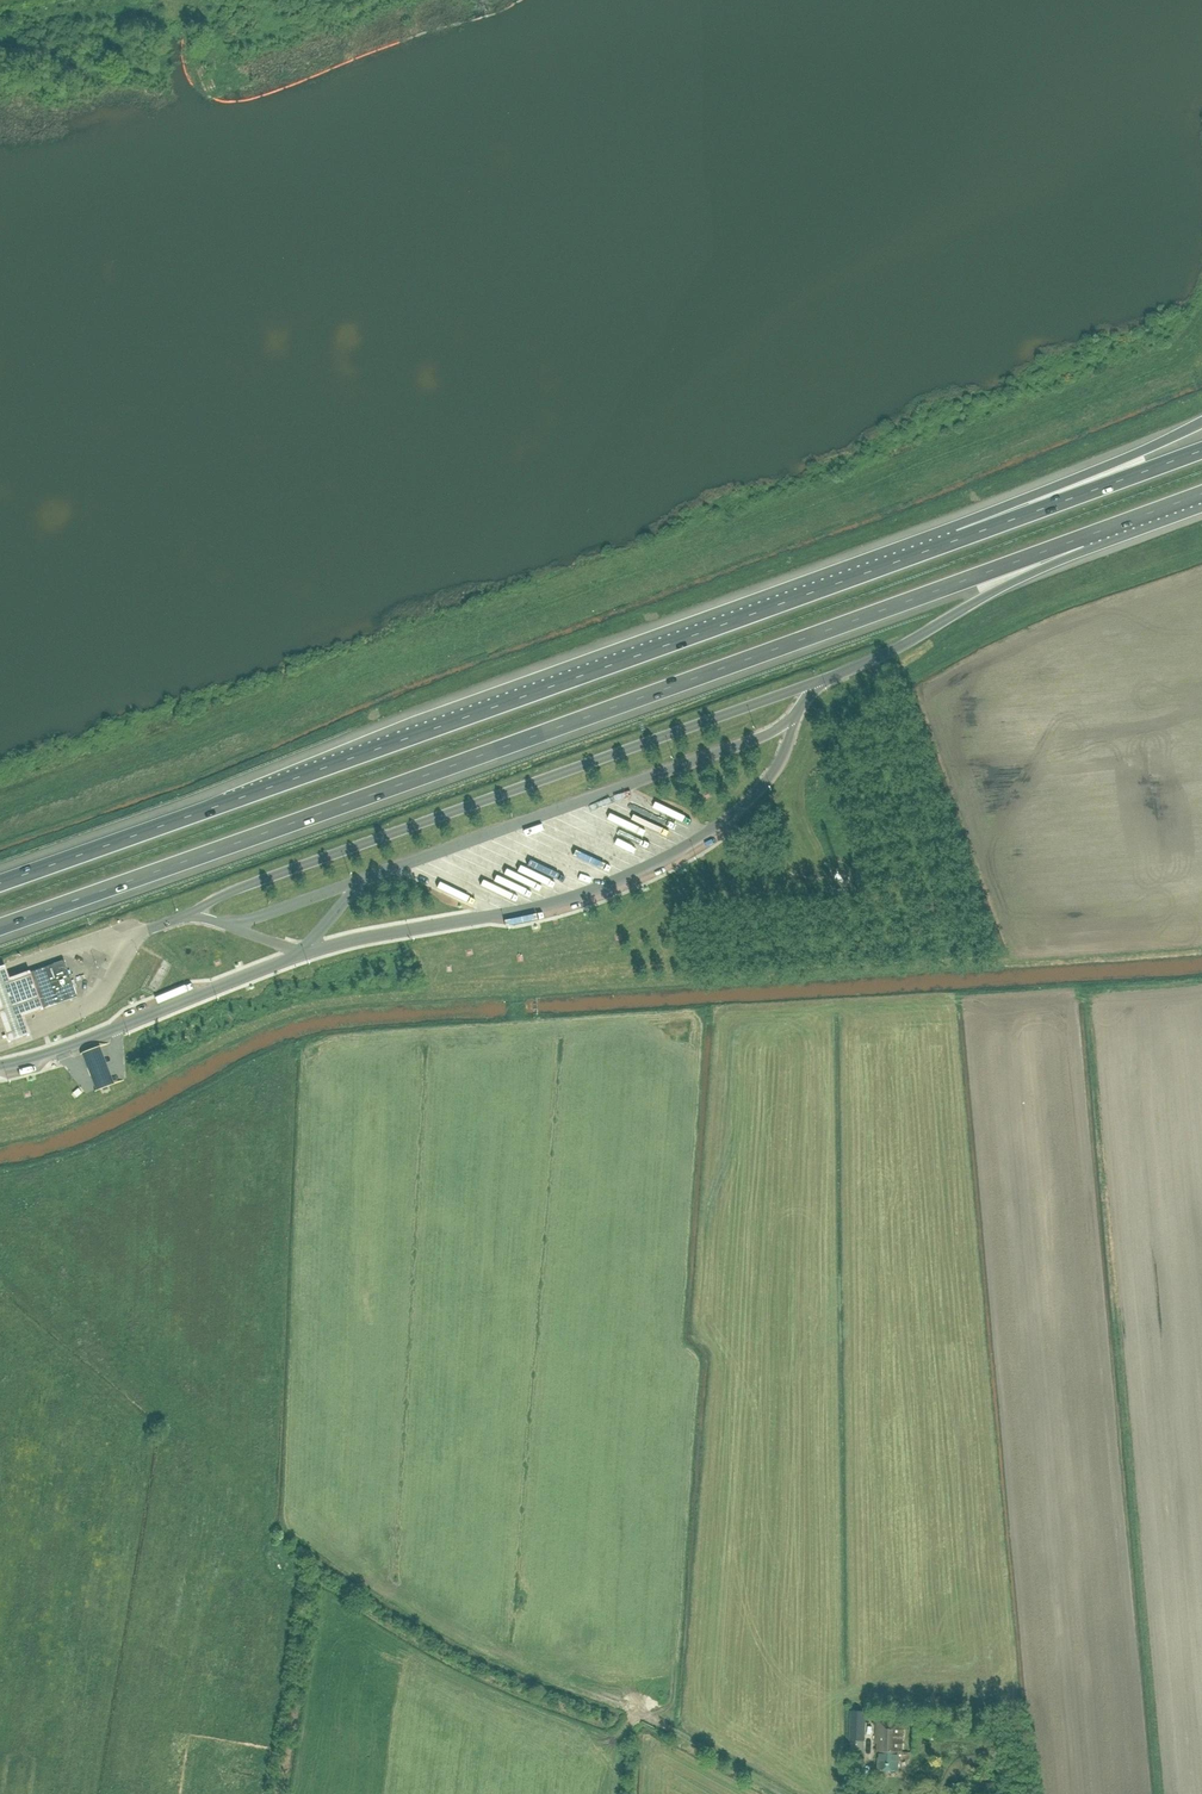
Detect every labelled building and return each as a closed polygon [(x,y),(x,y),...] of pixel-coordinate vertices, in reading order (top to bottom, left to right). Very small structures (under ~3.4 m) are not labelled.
[(63,960),(28,973),(41,1009),(76,997),(63,960)] [(41,1009),(28,973),(10,979),(4,964),(0,966),(0,1014),(10,1039),(28,1033),(22,1016),(41,1009)] [(102,1049),(83,1055),(95,1092),(114,1085),(108,1067),(102,1049)] [(866,1711),(851,1711),(850,1711),(849,1729),(865,1729),(866,1711)] [(876,1752),(879,1752),(878,1770),(898,1771),(899,1753),(902,1753),(903,1724),(877,1723),(876,1743),(878,1743),(878,1751),(876,1751),(876,1752)]
